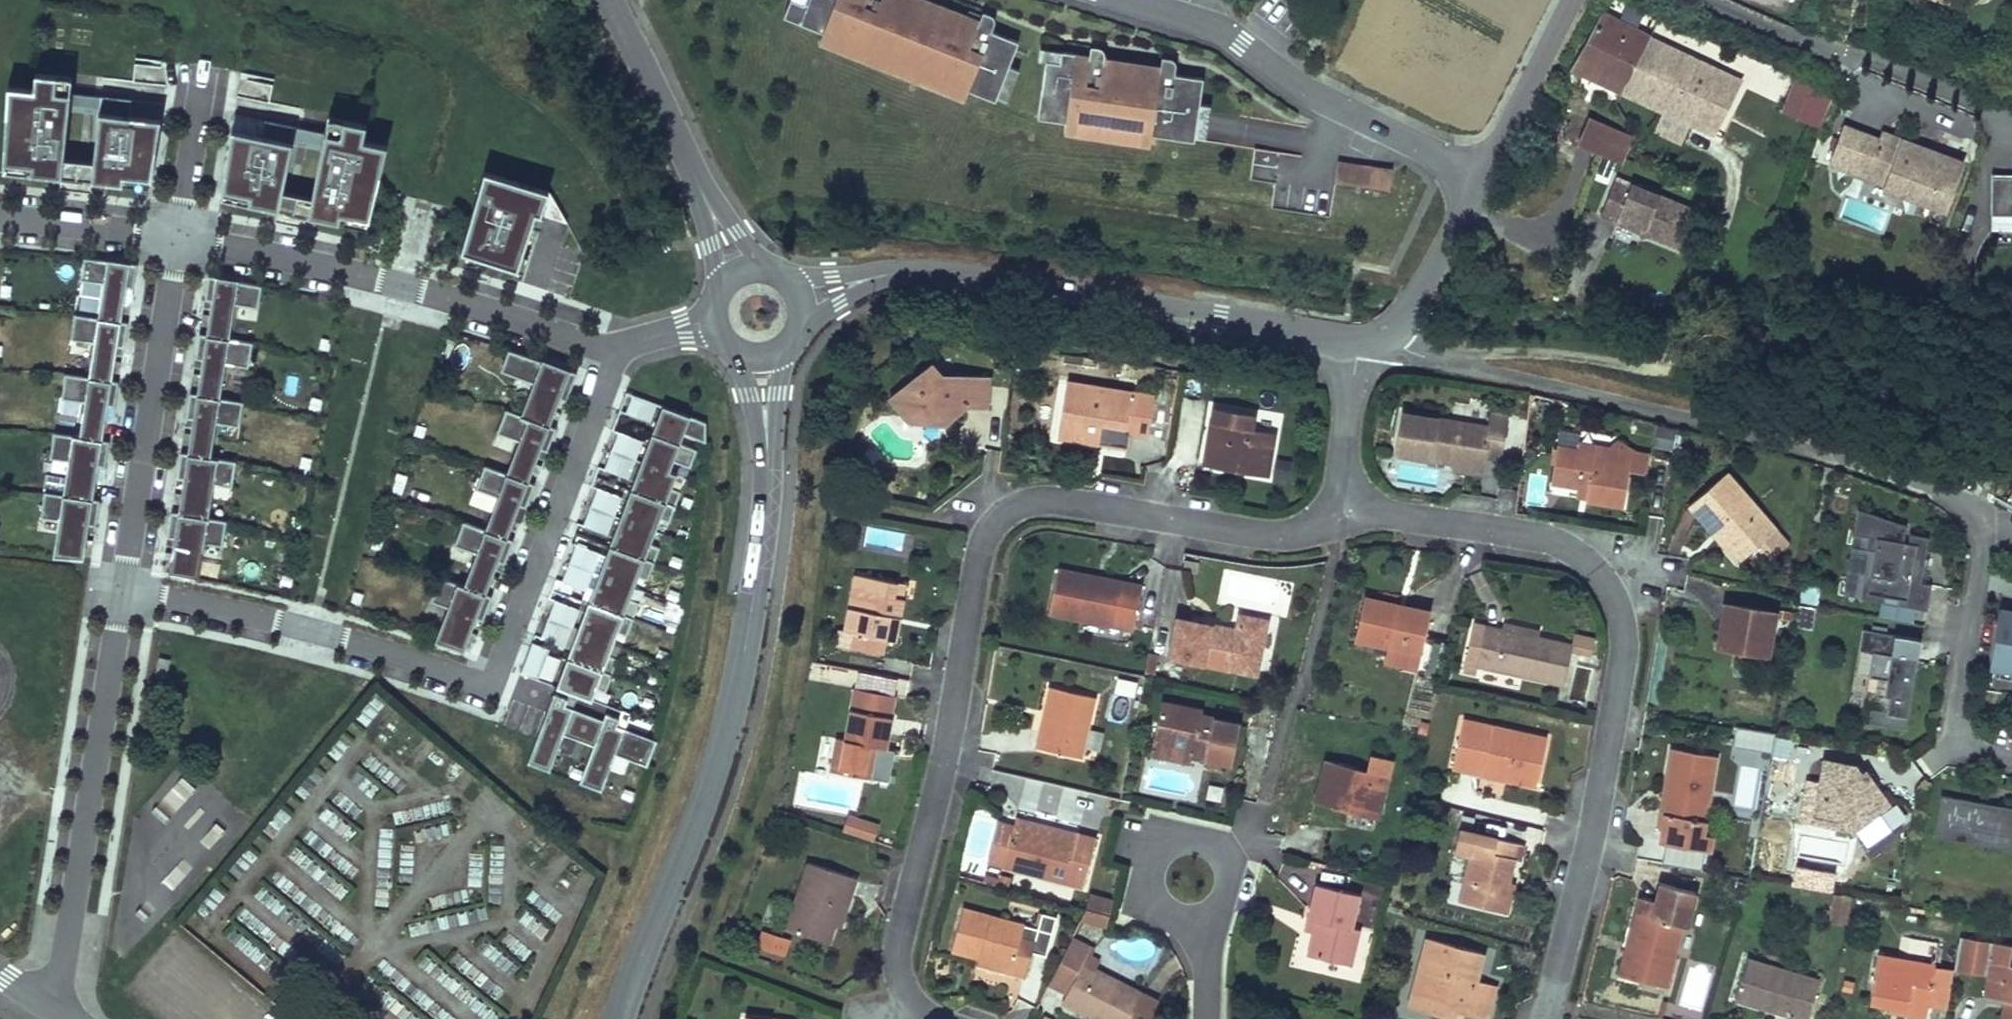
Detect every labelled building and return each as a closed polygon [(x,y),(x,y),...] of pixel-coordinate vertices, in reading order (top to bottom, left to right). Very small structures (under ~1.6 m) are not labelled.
[(789,38),(828,52),(975,104),(1003,114),(1005,108),(1015,112),(1026,81),(1016,77),(1025,53),(997,44),(1000,33),(1000,31),(999,29),(997,28),(994,26),(988,25),(985,33),(984,39),(971,34),(973,29),(945,19),(944,25),(891,7),(893,0),(817,0),(809,24),(795,20),(789,38)] [(809,24),(817,0),(802,0),(795,20),(809,24)] [(1627,84),(1650,33),(1607,14),(1578,68),(1628,90),(1627,84)] [(985,33),(973,29),(971,34),(984,39),(985,33)] [(1743,74),(1723,65),(1650,33),(1627,84),(1628,90),(1697,122),(1718,132),(1743,74)] [(971,115),(975,104),(828,52),(824,63),(971,115)] [(1053,71),(1047,128),(1075,131),(1161,140),(1204,145),(1204,141),(1208,108),(1211,83),(1182,80),(1182,70),(1182,67),(1180,65),(1178,64),(1169,63),(1167,78),(1110,72),(1111,61),(1111,58),(1109,57),(1106,56),(1098,55),(1097,64),(1069,61),(1067,72),(1053,71)] [(1053,71),(1067,72),(1069,61),(1047,59),(1046,70),(1053,71)] [(68,169),(77,85),(79,71),(41,67),(39,83),(14,81),(9,165),(68,171),(68,169)] [(1790,117),(1804,79),(1791,72),(1776,113),(1790,117)] [(244,92),(269,98),(272,85),(247,79),(244,92)] [(1815,126),(1827,90),(1804,79),(1790,117),(1815,126)] [(98,172),(107,88),(77,85),(68,169),(98,172)] [(156,180),(169,97),(107,88),(98,172),(97,174),(156,180)] [(374,222),(393,139),(369,134),(376,102),(340,95),(333,126),(316,208),(316,209),(374,222)] [(1219,110),(1208,108),(1204,141),(1215,142),(1219,110)] [(286,201),(303,120),(241,109),(227,191),(285,203),(286,201)] [(1602,146),(1613,118),(1596,112),(1569,118),(1552,155),(1592,172),(1611,179),(1621,153),(1602,146)] [(1621,153),(1627,155),(1635,133),(1634,127),(1613,118),(1602,146),(1621,153)] [(316,208),(333,126),(303,120),(286,201),(316,208)] [(1844,170),(1857,133),(1837,127),(1824,163),(1844,170)] [(1160,152),(1161,140),(1075,131),(1074,142),(1160,152)] [(1959,160),(1876,132),(1873,139),(1868,155),(1886,162),(1879,182),(1878,185),(1942,208),(1959,160)] [(1868,155),(1873,139),(1857,133),(1844,170),(1860,175),(1868,155)] [(1886,162),(1868,155),(1860,175),(1879,182),(1886,162)] [(1400,186),(1403,167),(1348,161),(1346,180),(1400,186)] [(510,254),(530,184),(507,178),(510,170),(491,164),(468,246),(497,254),(499,250),(510,254)] [(548,209),(556,184),(510,170),(507,178),(530,184),(510,254),(499,250),(497,254),(533,265),(548,209)] [(1687,239),(1702,202),(1626,171),(1611,208),(1648,223),(1656,220),(1660,228),(1687,239)] [(2011,176),(1992,175),(1990,212),(2010,213),(2010,203),(2011,196),(2011,176)] [(566,202),(556,184),(548,209),(575,217),(573,212),(566,202)] [(1660,228),(1656,220),(1648,223),(1652,231),(1660,228)] [(128,319),(134,282),(140,283),(143,260),(99,255),(89,254),(85,276),(109,280),(103,315),(128,319)] [(246,423),(250,398),(226,394),(231,360),(255,363),(259,339),(235,335),(241,300),(264,304),(268,281),(259,280),(215,272),(211,294),(218,296),(213,329),(206,328),(202,354),(209,355),(204,389),(197,388),(192,413),(200,414),(194,448),(187,447),(183,473),(191,474),(185,507),(178,506),(174,532),(181,533),(175,571),(206,576),(211,539),(230,543),(233,517),(215,514),(220,481),(239,483),(243,457),(217,453),(223,420),(246,423)] [(103,315),(80,311),(77,336),(100,339),(94,374),(119,378),(125,342),(131,342),(134,320),(128,319),(103,315)] [(442,637),(471,648),(482,613),(491,616),(500,591),(493,588),(505,556),(512,559),(521,536),(514,533),(527,500),(533,503),(542,479),(536,476),(548,444),(555,447),(564,423),(557,421),(567,394),(574,396),(584,368),(514,345),(506,366),(539,378),(527,410),(512,404),(503,428),(525,436),(513,469),(491,461),(482,484),(504,492),(492,525),(470,516),(461,540),(483,548),(471,581),(447,572),(437,596),(455,603),(442,637)] [(931,356),(890,394),(906,415),(942,420),(964,402),(987,406),(992,376),(965,371),(951,383),(931,356)] [(109,437),(114,400),(121,402),(125,379),(119,378),(94,374),(71,371),(67,395),(90,398),(84,434),(109,437)] [(1145,432),(1152,393),(1069,377),(1059,432),(1096,439),(1099,423),(1145,432)] [(654,574),(667,542),(657,539),(667,513),(676,517),(688,486),(679,482),(684,468),(677,466),(680,456),(697,462),(704,444),(687,437),(690,429),(713,437),(713,417),(639,389),(632,406),(627,405),(619,425),(625,427),(611,463),(605,461),(598,481),(604,483),(591,520),(585,517),(577,537),(583,540),(569,576),(563,574),(556,593),(562,596),(546,638),(539,637),(528,668),(597,695),(603,683),(612,686),(625,653),(615,650),(624,626),(633,630),(646,597),(637,593),(645,571),(654,574)] [(1241,408),(1212,402),(1199,462),(1266,476),(1275,429),(1253,425),(1239,422),(1241,408)] [(1256,411),(1241,408),(1239,422),(1253,425),(1256,411)] [(1496,416),(1493,428),(1423,413),(1411,410),(1401,453),(1414,456),(1453,464),(1454,459),(1486,466),(1487,460),(1501,463),(1510,419),(1496,416)] [(84,434),(59,430),(56,454),(79,458),(73,493),(100,497),(105,461),(112,462),(116,439),(109,437),(84,434)] [(1604,475),(1609,454),(1583,447),(1580,461),(1596,465),(1595,472),(1604,475)] [(1561,456),(1553,486),(1589,495),(1586,506),(1623,516),(1632,481),(1650,485),(1655,465),(1609,454),(1604,475),(1595,472),(1596,465),(1580,461),(1561,456)] [(1454,459),(1453,464),(1451,473),(1483,480),(1486,466),(1454,459)] [(1776,538),(1726,480),(1688,512),(1713,541),(1721,534),(1746,563),(1776,538)] [(73,493),(50,489),(47,513),(70,517),(65,550),(91,553),(96,520),(102,521),(106,498),(100,497),(73,493)] [(1912,571),(1916,548),(1926,549),(1930,527),(1911,524),(1909,533),(1904,532),(1907,515),(1857,506),(1852,532),(1867,535),(1864,547),(1873,549),(1869,572),(1863,571),(1858,597),(1882,601),(1883,595),(1896,597),(1895,603),(1925,609),(1931,574),(1922,572),(1912,571)] [(1721,534),(1713,541),(1738,570),(1746,563),(1721,534)] [(1922,572),(1926,549),(1916,548),(1912,571),(1922,572)] [(1062,561),(1051,608),(1133,626),(1143,579),(1062,561)] [(857,570),(844,627),(855,630),(852,646),(882,652),(885,634),(894,636),(906,581),(857,570)] [(1363,598),(1353,644),(1414,658),(1424,612),(1363,598)] [(1998,605),(1987,663),(2011,668),(2011,608),(1998,605)] [(1725,611),(1717,651),(1768,661),(1776,620),(1725,611)] [(1237,612),(1234,626),(1171,613),(1162,659),(1178,662),(1179,655),(1254,670),(1265,618),(1237,612)] [(1503,620),(1501,630),(1538,638),(1540,628),(1503,620)] [(1501,630),(1473,624),(1463,672),(1472,675),(1474,666),(1566,686),(1574,651),(1593,655),(1597,638),(1577,634),(1575,646),(1538,638),(1501,630)] [(1867,707),(1865,722),(1901,729),(1912,674),(1906,673),(1908,660),(1914,661),(1918,638),(1861,628),(1858,648),(1872,651),(1867,675),(1884,679),(1882,694),(1887,695),(1884,710),(1867,707)] [(166,680),(170,661),(160,658),(155,677),(166,680)] [(1912,674),(1914,661),(1908,660),(1906,673),(1912,674)] [(1594,705),(1600,669),(1572,664),(1565,700),(1594,705)] [(856,683),(852,704),(874,709),(879,688),(856,683)] [(1047,684),(1034,740),(1081,751),(1094,696),(1047,684)] [(506,728),(531,735),(542,694),(517,687),(506,728)] [(895,691),(879,688),(874,709),(890,712),(895,691)] [(663,734),(624,720),(626,713),(612,708),(610,715),(572,700),(574,693),(561,689),(542,737),(534,759),(557,767),(570,733),(599,744),(587,779),(609,787),(621,753),(652,764),(663,734)] [(612,708),(574,693),(572,700),(610,715),(612,708)] [(1202,704),(1162,693),(1151,734),(1192,744),(1190,750),(1228,760),(1239,718),(1201,708),(1202,704)] [(837,731),(830,763),(871,772),(877,742),(884,743),(890,712),(874,709),(852,704),(846,733),(837,731)] [(1544,740),(1462,722),(1450,771),(1478,777),(1479,771),(1504,776),(1502,784),(1532,791),(1544,740)] [(1733,807),(1757,812),(1773,734),(1736,727),(1729,762),(1742,765),(1733,807)] [(1775,736),(1772,755),(1788,757),(1791,738),(1775,736)] [(877,742),(871,772),(878,773),(884,743),(877,742)] [(1669,748),(1653,827),(1696,836),(1713,758),(1669,748)] [(1869,803),(1864,796),(1874,789),(1860,769),(1856,772),(1849,762),(1820,757),(1816,780),(1804,778),(1797,816),(1850,826),(1869,803)] [(1323,760),(1312,804),(1375,820),(1386,776),(1323,760)] [(1860,769),(1857,764),(1849,762),(1856,772),(1860,769)] [(173,815),(196,789),(181,776),(158,802),(173,815)] [(1097,824),(1102,797),(1024,784),(1019,810),(1097,824)] [(1869,803),(1879,796),(1874,789),(1864,796),(1869,803)] [(2011,839),(2011,822),(2009,821),(2011,807),(1992,804),(1991,812),(1980,810),(1981,802),(1936,793),(1929,835),(1942,838),(1944,824),(1969,829),(1966,842),(1996,848),(1998,839),(2011,842),(2011,839)] [(1991,812),(1992,804),(1981,802),(1980,810),(1991,812)] [(847,811),(842,826),(873,836),(878,821),(847,811)] [(1079,829),(1014,812),(1012,823),(1076,839),(1079,829)] [(1012,823),(994,818),(984,857),(1002,862),(1012,823)] [(1012,823),(1002,862),(1082,883),(1095,833),(1079,829),(1076,839),(1012,823)] [(1966,842),(1969,829),(1944,824),(1942,838),(1966,842)] [(1450,850),(1470,855),(1459,900),(1506,913),(1515,881),(1507,879),(1512,860),(1519,862),(1523,846),(1476,834),(1456,828),(1450,850)] [(2010,850),(2011,842),(1998,839),(1996,848),(2010,850)] [(806,860),(785,921),(826,934),(830,920),(841,889),(850,892),(855,876),(806,860)] [(1665,984),(1681,924),(1688,926),(1697,892),(1662,882),(1656,902),(1637,897),(1616,971),(1665,984)] [(1307,919),(1317,922),(1308,957),(1349,968),(1358,931),(1351,930),(1359,896),(1316,885),(1307,919)] [(850,892),(841,889),(830,920),(839,923),(850,892)] [(1088,892),(1079,922),(1104,929),(1113,899),(1088,892)] [(1846,902),(1830,900),(1825,927),(1841,930),(1846,902)] [(1025,919),(959,902),(947,946),(1012,964),(1011,968),(1026,972),(1036,935),(1022,931),(1025,919)] [(524,912),(518,923),(542,938),(549,927),(524,912)] [(760,933),(757,954),(786,958),(789,937),(760,933)] [(1986,971),(1982,991),(2009,996),(2004,1018),(2011,1018),(2011,960),(2007,959),(2010,945),(1953,933),(1947,963),(1986,971)] [(490,943),(482,953),(511,977),(519,967),(490,943)] [(1408,1012),(1435,1018),(1450,1018),(1451,1015),(1466,1018),(1483,1018),(1491,990),(1471,984),(1478,959),(1426,945),(1408,1012)] [(1930,959),(1874,949),(1865,998),(1887,1002),(1886,1007),(1919,1013),(1923,996),(1930,959)] [(1746,950),(1732,992),(1804,1015),(1814,986),(1808,985),(1812,971),(1746,950)] [(1059,996),(1102,1018),(1122,1018),(1139,989),(1081,957),(1059,996)] [(1947,963),(1930,959),(1923,996),(1941,1000),(1947,963)]
